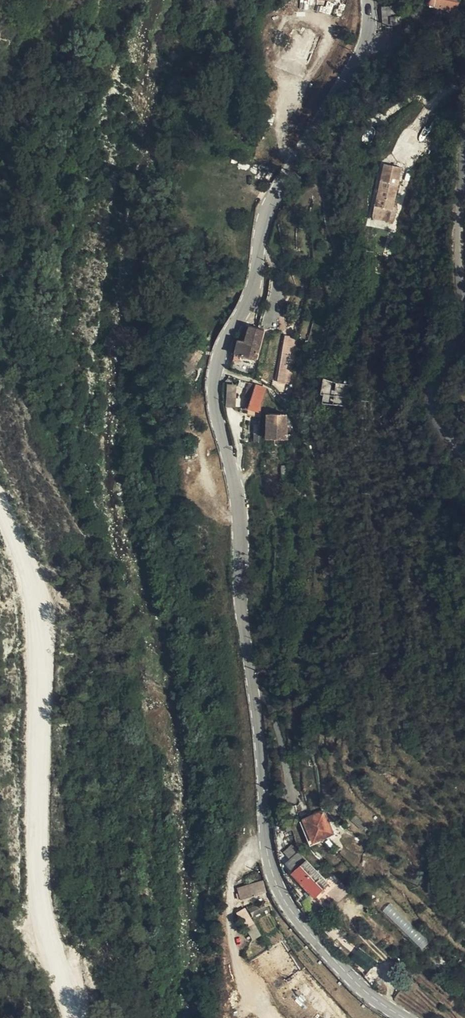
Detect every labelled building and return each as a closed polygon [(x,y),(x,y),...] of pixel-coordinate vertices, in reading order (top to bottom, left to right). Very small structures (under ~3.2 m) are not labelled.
[(405,0),(388,0),(389,18),(406,15),(405,0)] [(406,165),(388,161),(381,195),(398,199),(406,165)] [(398,199),(381,195),(378,206),(395,209),(398,199)] [(254,334),(270,336),(274,321),(258,317),(254,334)] [(254,334),(247,332),(246,339),(252,341),(254,334)] [(270,336),(254,334),(252,341),(246,339),(244,347),(245,347),(251,348),(266,351),(270,336)] [(212,346),(203,339),(200,336),(194,343),(205,356),(212,346)] [(283,337),(277,382),(292,384),(298,338),(283,337)] [(195,365),(207,358),(205,356),(194,343),(191,347),(186,346),(195,365)] [(271,399),(276,380),(264,377),(263,379),(256,377),(253,390),(256,390),(254,398),(258,399),(258,403),(257,406),(270,408),(271,399)] [(346,381),(333,378),(332,383),(331,389),(335,390),(345,391),(346,381)] [(245,380),(237,379),(236,400),(244,400),(245,380)] [(234,407),(236,384),(227,384),(225,406),(234,407)] [(338,403),(344,402),(345,402),(345,391),(335,390),(336,403),(338,403)] [(295,408),(276,406),(275,430),(277,430),(286,430),(294,430),(295,430),(295,408)] [(306,807),(303,794),(297,796),(300,809),(306,807)] [(342,823),(334,801),(309,811),(319,833),(342,823)] [(290,843),(298,849),(306,839),(299,833),(290,843)] [(294,854),(303,862),(316,846),(306,839),(298,849),(294,854)] [(316,846),(303,862),(302,863),(312,872),(326,856),(316,846)] [(312,872),(317,876),(322,871),(324,872),(333,862),(326,856),(312,872)] [(341,868),(334,863),(333,862),(324,872),(322,871),(317,876),(328,884),(341,868)] [(262,882),(238,888),(240,894),(237,895),(238,899),(266,891),(262,882)] [(254,900),(247,904),(254,918),(262,914),(254,900)] [(389,904),(383,909),(421,949),(427,943),(389,904)] [(236,912),(253,940),(261,935),(244,907),(236,912)]
